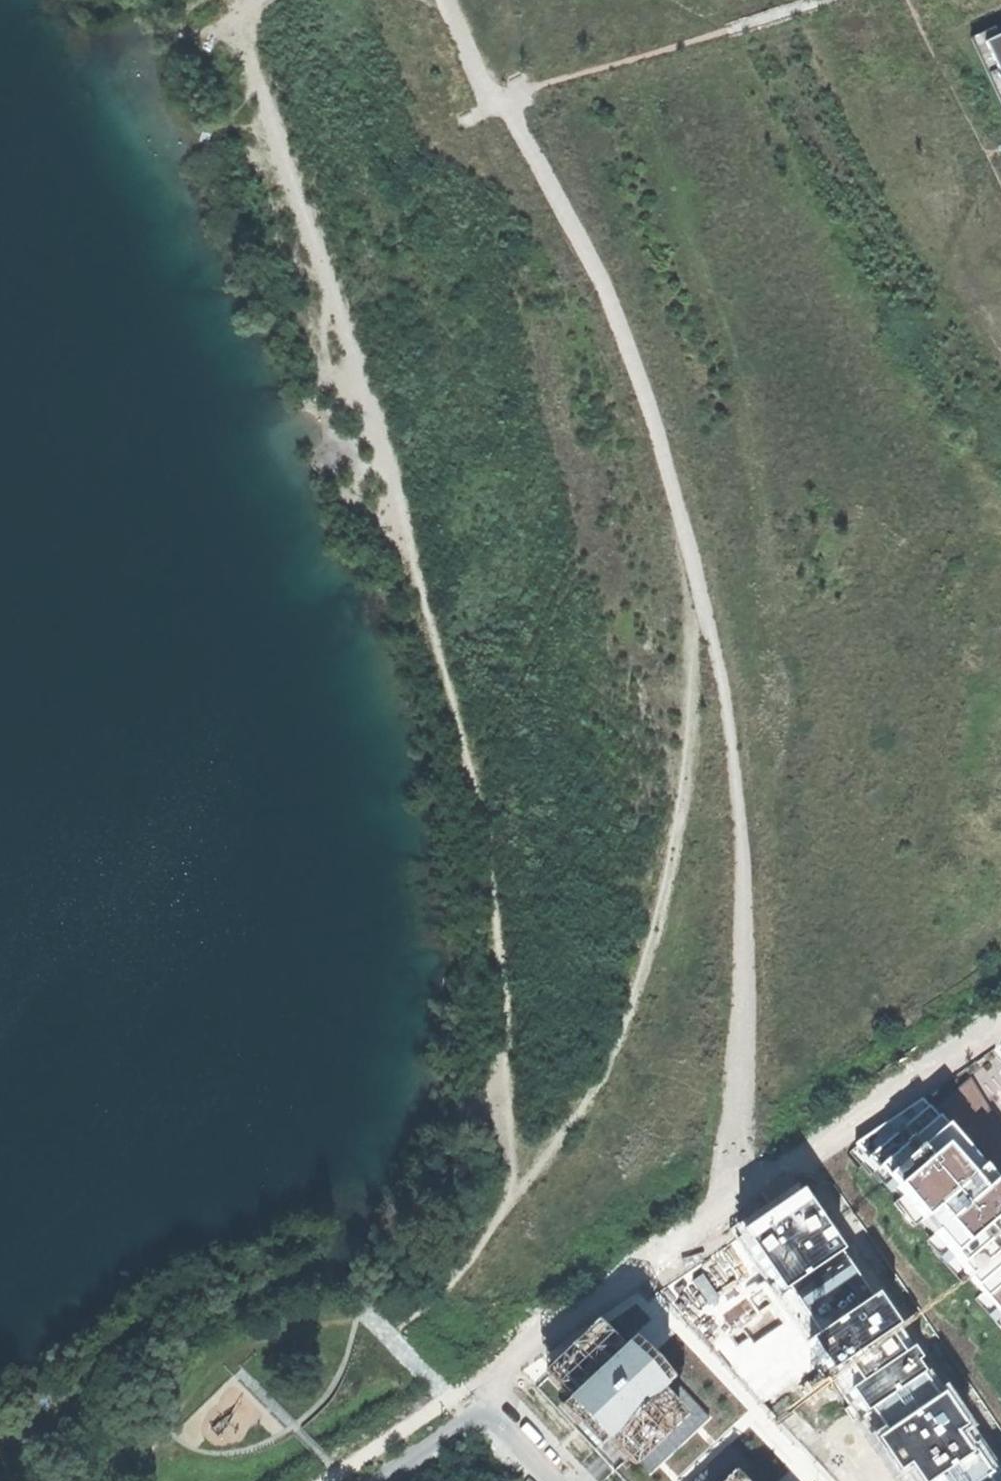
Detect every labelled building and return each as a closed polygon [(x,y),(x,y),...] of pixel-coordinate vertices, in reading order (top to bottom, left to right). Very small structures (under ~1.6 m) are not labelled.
[(971,40),(1000,104),(1000,80),(984,44),(1000,36),(1000,26),(971,40)] [(984,44),(1000,80),(1000,36),(984,44)] [(994,1062),(931,1109),(874,1158),(1000,1312),(1000,1070),(994,1062)] [(768,1205),(715,1241),(733,1267),(786,1231),(768,1205)] [(621,1349),(601,1329),(547,1379),(587,1422),(580,1429),(589,1438),(598,1449),(613,1435),(633,1457),(679,1415),(657,1392),(668,1381),(630,1340),(621,1349)]
